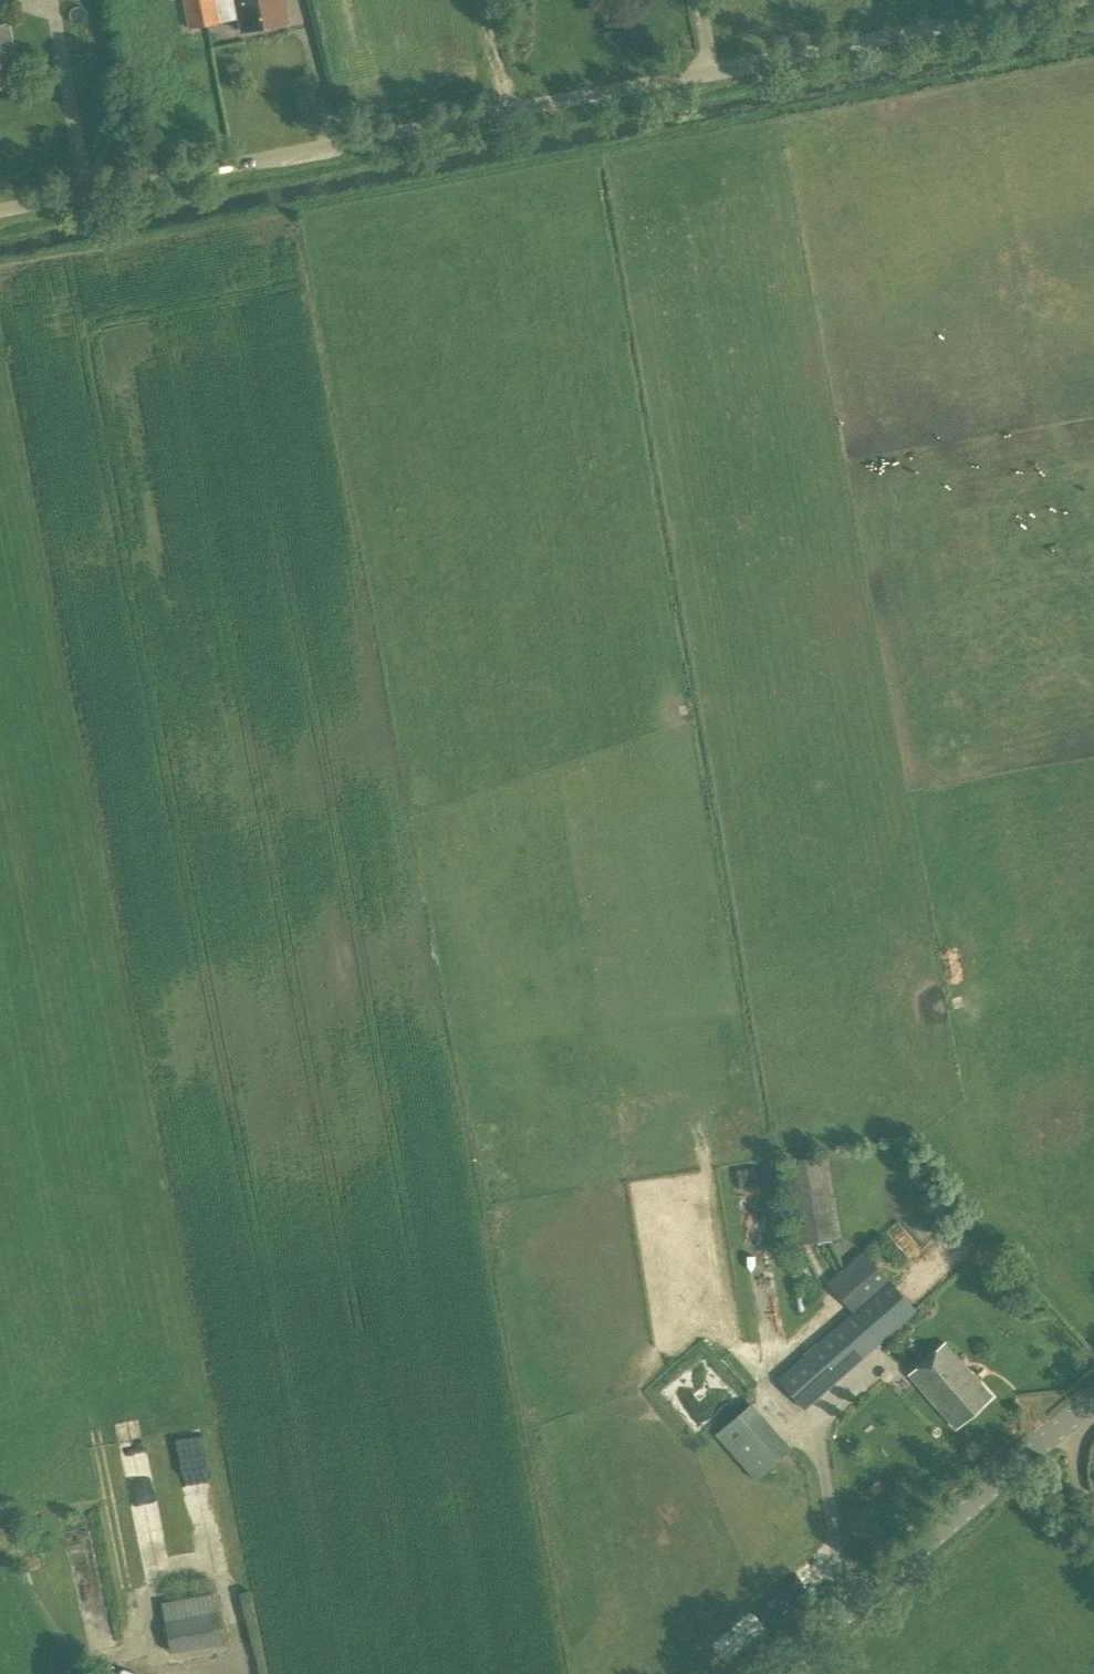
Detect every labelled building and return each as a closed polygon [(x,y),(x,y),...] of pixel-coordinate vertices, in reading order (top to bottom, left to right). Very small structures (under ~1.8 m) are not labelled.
[(282,0),(183,0),(189,30),(221,23),(220,17),(238,14),(242,33),(287,23),(282,0)] [(20,83),(8,25),(0,26),(0,87),(20,83)] [(797,1246),(841,1238),(827,1155),(783,1162),(797,1246)] [(804,1409),(917,1313),(863,1251),(827,1282),(854,1312),(777,1378),(804,1409)] [(934,1401),(968,1372),(945,1345),(911,1375),(934,1401)] [(968,1372),(934,1401),(957,1427),(991,1398),(968,1372)] [(755,1480),(791,1449),(752,1404),(716,1435),(755,1480)] [(211,1647),(226,1644),(219,1610),(163,1622),(170,1654),(210,1645),(211,1647)]
